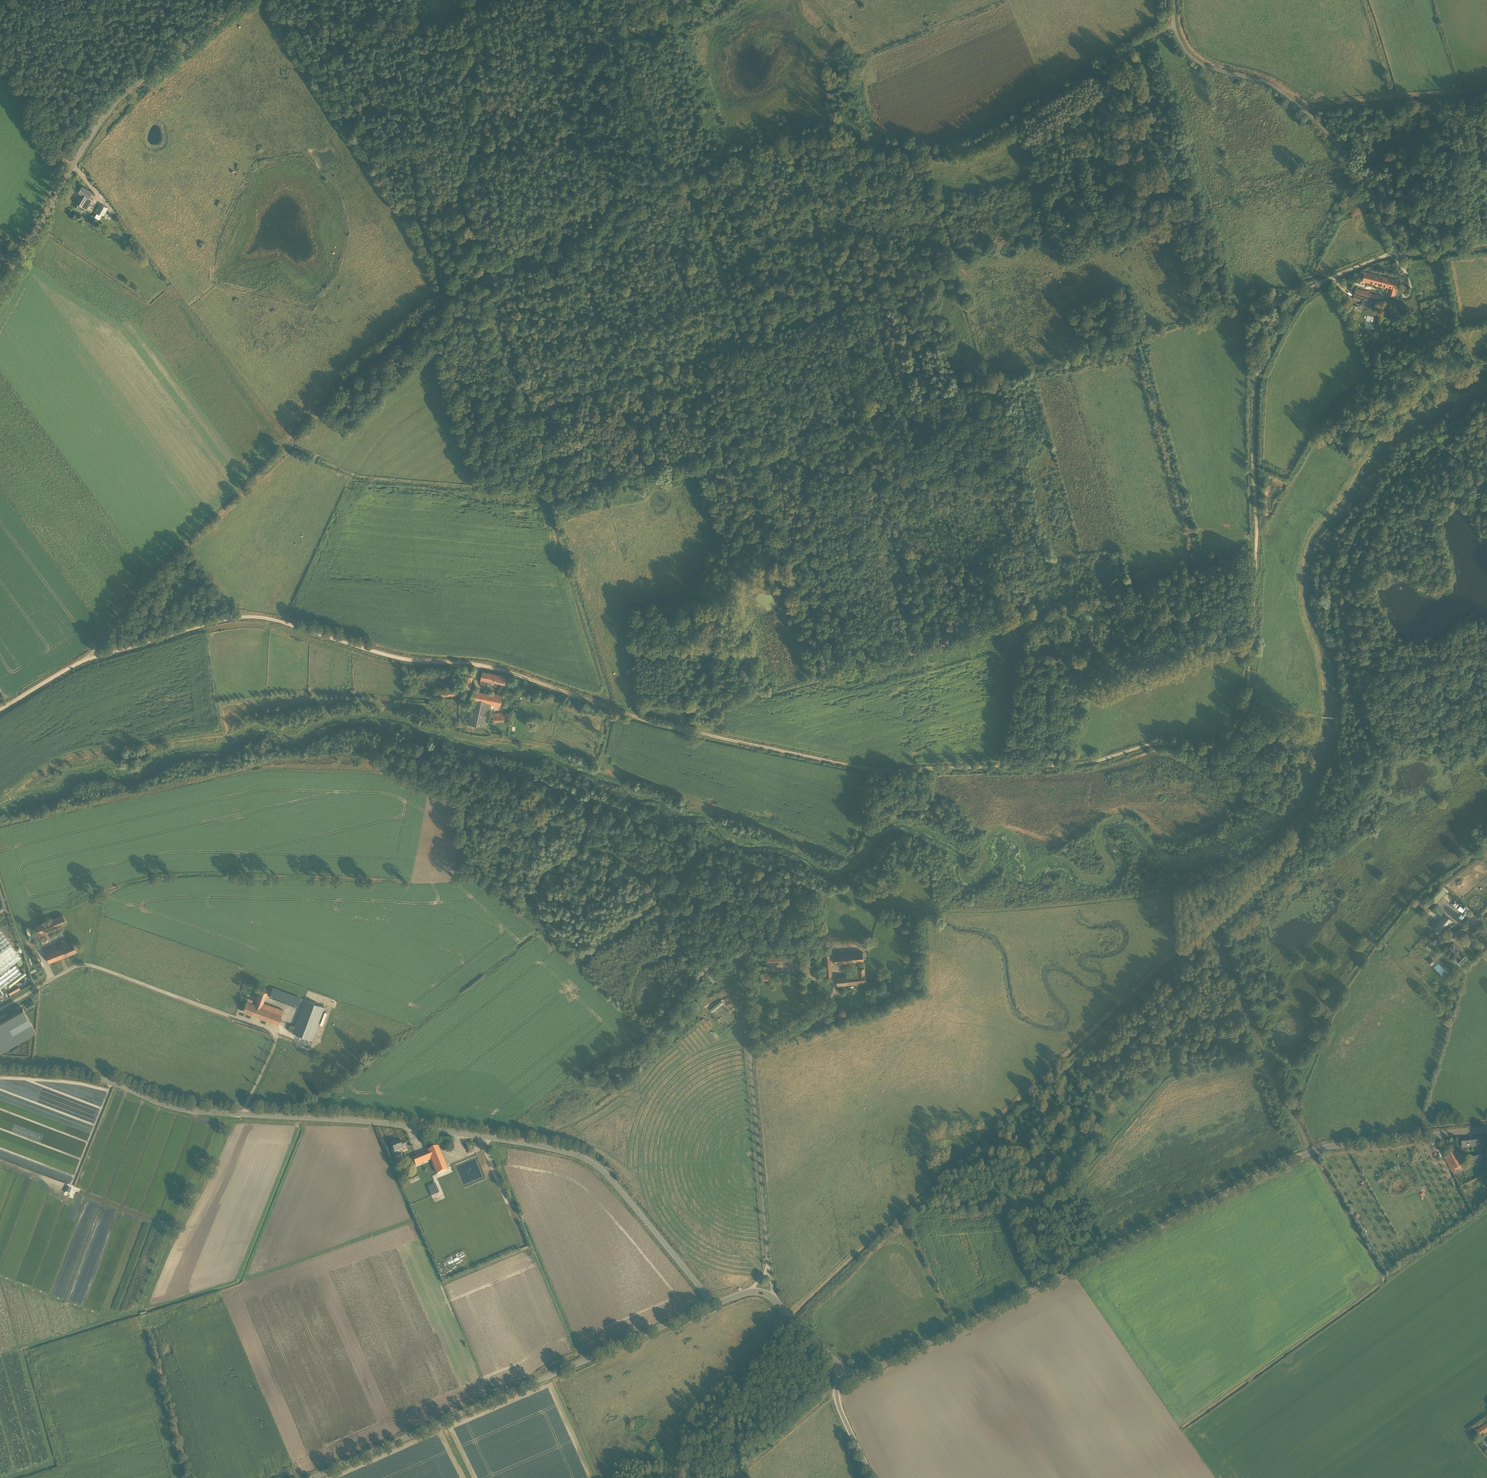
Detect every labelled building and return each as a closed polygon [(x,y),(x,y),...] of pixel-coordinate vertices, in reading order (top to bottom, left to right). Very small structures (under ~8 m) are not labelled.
[(92,192),(82,186),(78,193),(81,194),(80,195),(81,195),(79,198),(79,197),(76,203),(77,204),(78,205),(78,204),(82,207),(87,198),(88,198),(92,192)] [(100,204),(95,213),(107,219),(109,215),(104,213),(107,208),(100,204)] [(1361,280),(1382,285),(1396,289),(1399,280),(1361,271),(1359,280),(1361,280),(1361,281),(1361,280)] [(1360,299),(1363,300),(1367,301),(1376,304),(1379,295),(1366,291),(1357,289),(1354,299),(1359,301),(1360,299)] [(1363,300),(1361,306),(1369,309),(1371,303),(1367,302),(1367,301),(1363,300)] [(1368,315),(1365,328),(1371,329),(1373,317),(1368,315)] [(505,684),(506,676),(482,672),(481,679),(480,683),(496,686),(497,683),(505,684)] [(459,695),(459,693),(459,688),(437,690),(438,697),(459,695)] [(483,692),(473,690),(471,699),(472,700),(468,724),(486,727),(491,705),(500,707),(503,695),(493,693),(493,694),(483,692)] [(494,712),(494,721),(510,721),(509,711),(494,712)] [(1438,902),(1448,891),(1443,886),(1432,897),(1438,902)] [(1440,916),(1444,911),(1437,905),(1432,909),(1440,916)] [(1468,923),(1475,916),(1470,911),(1463,919),(1468,923)] [(1441,935),(1453,921),(1445,913),(1432,928),(1441,935)] [(38,935),(40,934),(66,923),(65,919),(63,915),(35,926),(38,935)] [(1452,940),(1462,929),(1459,926),(1449,937),(1452,940)] [(21,972),(14,963),(21,957),(0,930),(0,988),(21,972)] [(77,951),(74,944),(73,942),(64,946),(64,945),(56,948),(55,945),(44,949),(49,963),(77,951)] [(1461,952),(1452,944),(1447,949),(1456,957),(1456,958),(1462,963),(1468,957),(1462,952),(1461,952)] [(835,964),(840,963),(864,961),(863,952),(834,955),(835,964)] [(1431,958),(1427,962),(1431,966),(1435,962),(1431,958)] [(1441,975),(1446,971),(1438,963),(1433,967),(1441,975)] [(837,985),(866,982),(864,968),(858,968),(859,975),(836,977),(837,985)] [(710,974),(707,976),(713,983),(716,981),(710,974)] [(297,1007),(300,998),(272,988),(269,996),(297,1007)] [(246,1001),(243,1010),(278,1024),(283,1010),(263,1003),(266,996),(267,997),(268,993),(260,990),(255,1004),(252,1003),(247,1001),(246,1001)] [(325,1007),(319,1005),(305,999),(294,1026),(291,1025),(289,1031),(292,1032),(292,1033),(306,1038),(313,1041),(325,1007)] [(0,1052),(37,1032),(24,1009),(0,1022),(0,1052)] [(1462,1148),(1477,1147),(1484,1146),(1484,1138),(1461,1140),(1462,1148)] [(401,1144),(400,1141),(395,1143),(395,1142),(394,1142),(394,1141),(391,1142),(391,1143),(390,1144),(392,1148),(391,1149),(393,1155),(407,1149),(404,1143),(401,1144)] [(452,1159),(471,1214),(488,1208),(487,1207),(502,1202),(484,1151),(466,1157),(465,1154),(452,1159)] [(446,1153),(435,1153),(434,1178),(446,1178),(446,1153)] [(1454,1175),(1462,1171),(1453,1153),(1445,1158),(1454,1175)] [(1472,1163),(1483,1161),(1481,1153),(1471,1155),(1472,1163)] [(69,1163),(77,1166),(80,1160),(66,1154),(65,1156),(71,1159),(69,1163)] [(428,1154),(418,1154),(418,1162),(428,1162),(428,1154)] [(435,1184),(427,1187),(432,1196),(438,1194),(439,1194),(438,1193),(439,1193),(435,1184)] [(1486,1432),(1486,1424),(1476,1431),(1480,1437),(1486,1432)]
